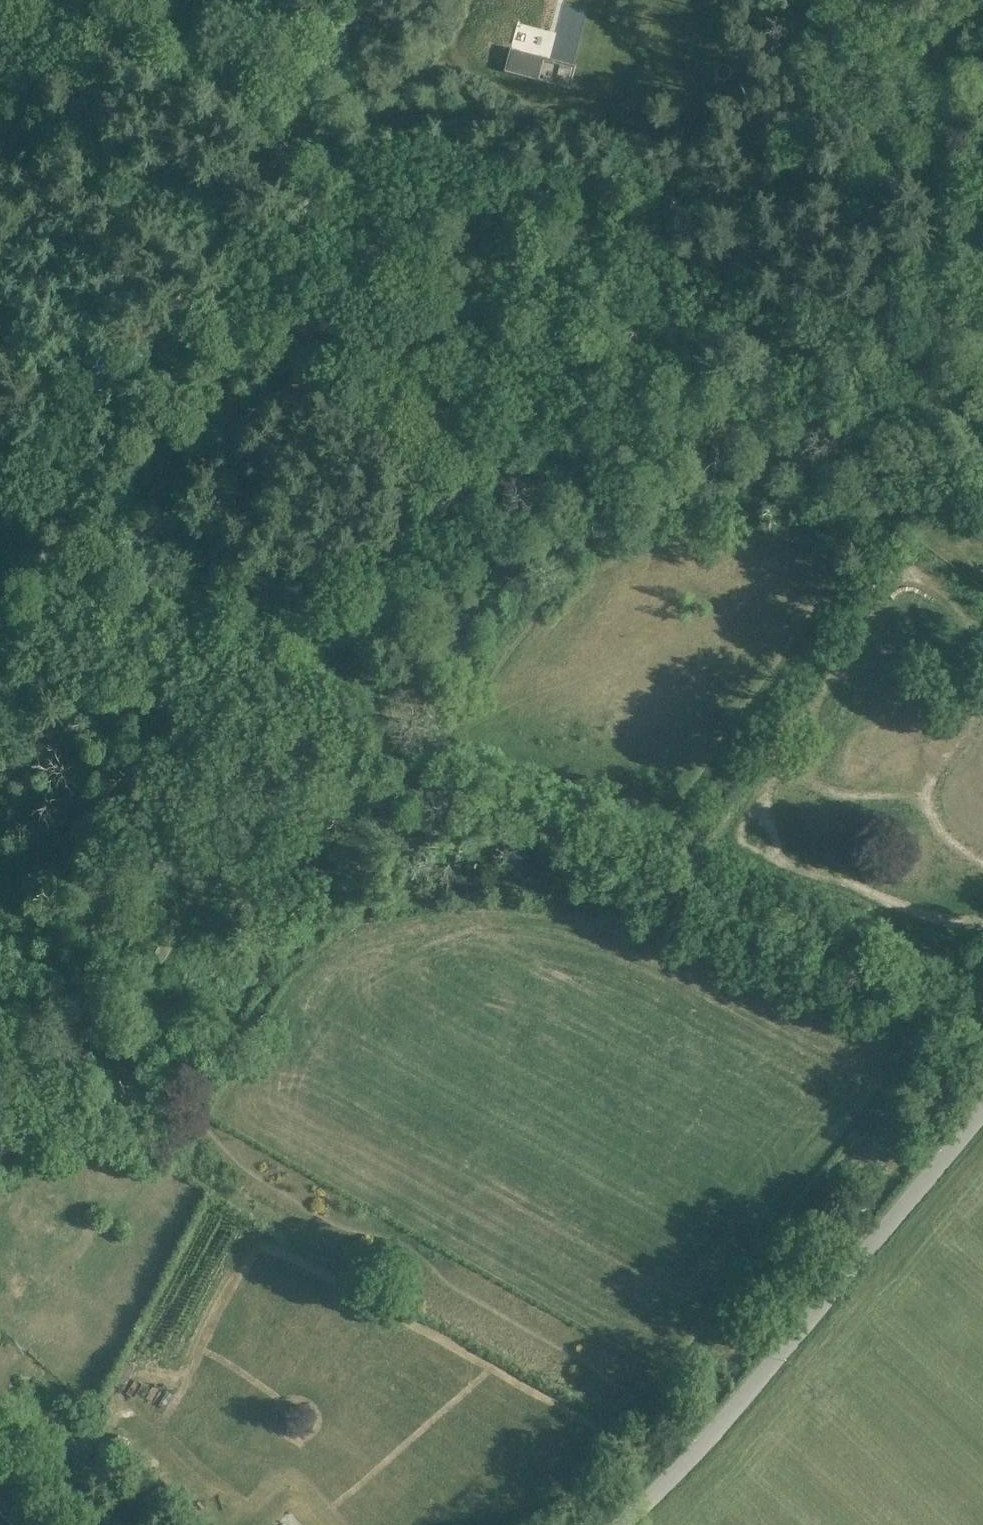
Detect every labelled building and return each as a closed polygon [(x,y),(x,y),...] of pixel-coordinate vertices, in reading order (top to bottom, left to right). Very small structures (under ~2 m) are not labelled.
[(537,79),(543,56),(511,47),(505,71),(537,79)] [(18,1524),(48,1524),(0,1474),(0,1505),(18,1524)]
